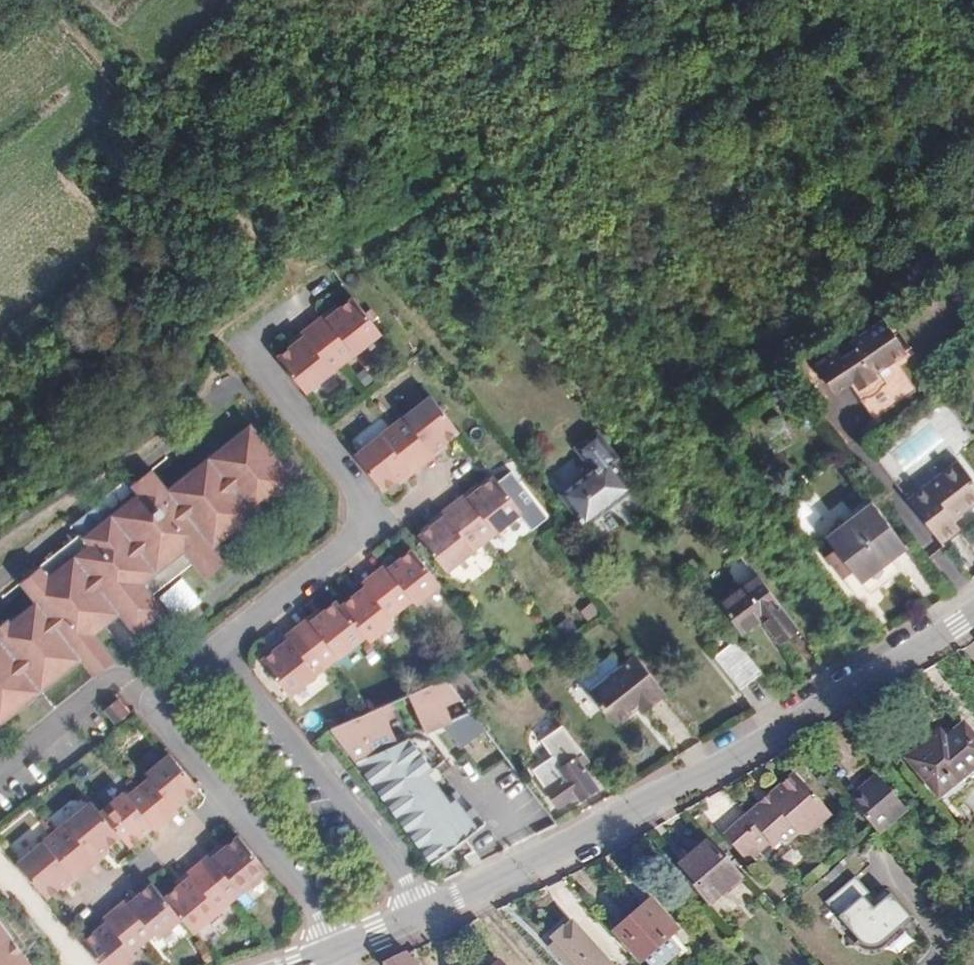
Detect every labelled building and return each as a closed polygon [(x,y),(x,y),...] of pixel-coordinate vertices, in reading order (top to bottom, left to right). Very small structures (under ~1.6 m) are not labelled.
[(385,336),(354,298),(340,309),(329,318),(338,328),(326,338),(347,365),(385,336)] [(338,328),(329,318),(340,309),(336,304),(313,322),(326,338),(338,328)] [(855,371),(863,383),(888,417),(921,393),(899,362),(917,349),(894,316),(880,326),(853,345),(827,364),(839,381),(855,371)] [(290,340),(294,345),(305,336),(314,347),(326,338),(313,322),(290,340)] [(305,336),(294,345),(283,354),(283,362),(308,394),(347,365),(326,338),(314,347),(305,336)] [(855,371),(839,381),(847,392),(863,383),(855,371)] [(429,441),(437,452),(449,443),(463,432),(433,394),(394,424),(416,451),(429,441)] [(387,491),(400,481),(413,471),(404,460),(416,451),(394,424),(357,453),(387,491)] [(136,626),(165,602),(162,598),(203,566),(214,580),(234,565),(221,549),(247,529),(249,531),(276,510),(274,506),(301,485),(255,427),(226,451),(227,451),(202,472),(201,471),(174,494),(158,474),(139,490),(145,497),(119,519),(109,506),(80,530),(96,550),(57,583),(49,574),(30,589),(46,608),(20,629),(18,627),(0,642),(0,720),(11,733),(41,710),(39,709),(93,666),(107,682),(126,666),(105,639),(130,619),(136,626)] [(427,466),(452,448),(449,443),(437,452),(429,441),(416,451),(427,466)] [(413,471),(400,481),(403,485),(427,466),(416,451),(404,460),(413,471)] [(637,489),(615,460),(567,497),(590,526),(637,489)] [(968,462),(917,501),(949,541),(967,527),(960,517),(973,506),(973,471),(968,462)] [(499,475),(483,488),(472,496),(479,504),(466,514),(488,542),(528,511),(499,475)] [(472,496),(483,488),(479,483),(456,502),(466,514),(479,504),(472,496)] [(456,502),(434,519),(437,524),(449,514),(456,522),(466,514),(456,502)] [(864,594),(875,586),(881,594),(912,572),(901,558),(912,549),(880,508),(836,538),(845,551),(836,557),(864,594)] [(456,522),(449,514),(437,524),(422,535),(451,571),(488,542),(466,514),(456,522)] [(445,586),(415,549),(393,566),(398,573),(385,583),(405,607),(417,598),(422,604),(445,586)] [(398,573),(393,566),(389,561),(376,572),(385,583),(398,573)] [(376,572),(364,582),(367,586),(372,593),(385,583),(376,572)] [(768,616),(788,640),(805,627),(764,574),(727,603),(749,631),(768,616)] [(385,583),(372,593),(367,586),(344,605),(370,637),(374,642),(398,623),(393,617),(405,607),(385,583)] [(344,605),(340,600),(324,613),(314,620),(321,629),(309,638),(332,667),(370,637),(344,605)] [(174,615),(165,602),(136,626),(145,637),(174,615)] [(314,620),(324,613),(321,609),(299,626),(309,638),(321,629),(314,620)] [(299,626),(276,644),(279,649),(292,638),(298,646),(309,638),(299,626)] [(298,646),(292,638),(279,649),(265,660),(296,696),(332,667),(309,638),(298,646)] [(772,671),(746,638),(725,653),(750,687),(772,671)] [(616,656),(583,678),(591,690),(624,668),(616,656)] [(526,667),(535,679),(547,669),(538,658),(526,667)] [(654,706),(660,715),(679,700),(647,659),(600,696),(625,728),(654,706)] [(448,676),(451,681),(466,671),(462,666),(455,669),(446,674),(448,676)] [(481,691),(466,671),(451,681),(467,702),(481,691)] [(338,728),(365,764),(428,734),(451,723),(475,712),(467,702),(451,681),(448,676),(415,692),(369,713),(338,728)] [(123,727),(136,717),(124,703),(112,713),(123,727)] [(505,753),(475,712),(451,723),(483,767),(505,753)] [(603,793),(588,772),(600,763),(571,725),(548,742),(561,759),(539,775),(565,809),(586,796),(589,802),(603,793)] [(957,811),(973,799),(973,730),(957,743),(950,734),(918,759),(957,811)] [(440,863),(496,824),(428,734),(365,764),(424,842),(440,863)] [(179,805),(183,811),(206,793),(175,757),(153,775),(156,779),(142,790),(165,817),(179,805)] [(836,812),(801,769),(729,831),(754,860),(769,848),(767,846),(777,837),(781,842),(789,836),(793,839),(807,826),(812,831),(836,812)] [(885,830),(888,827),(913,807),(883,774),(857,796),(885,830)] [(135,849),(161,829),(156,824),(165,817),(142,790),(134,796),(131,792),(104,813),(127,841),(135,849)] [(99,863),(113,852),(127,841),(104,813),(97,804),(60,834),(84,863),(93,856),(99,863)] [(187,815),(183,811),(179,805),(165,817),(173,826),(187,815)] [(156,824),(161,829),(164,833),(173,826),(165,817),(156,824)] [(18,860),(50,838),(39,823),(8,845),(18,860)] [(54,899),(66,890),(79,879),(73,872),(84,863),(60,834),(24,862),(54,899)] [(276,875),(244,838),(228,851),(218,859),(223,866),(212,875),(237,905),(276,875)] [(686,870),(717,907),(749,878),(718,842),(686,870)] [(223,866),(218,859),(228,851),(224,846),(202,863),(212,875),(223,866)] [(94,875),(117,857),(113,852),(99,863),(93,856),(84,863),(94,875)] [(79,879),(66,890),(70,894),(94,875),(84,863),(73,872),(79,879)] [(178,882),(182,887),(194,877),(200,885),(212,875),(202,863),(178,882)] [(194,877),(182,887),(169,897),(190,922),(200,934),(237,905),(212,875),(200,885),(194,877)] [(882,910),(855,879),(829,901),(871,950),(887,949),(919,922),(897,897),(882,910)] [(169,897),(159,885),(134,905),(139,911),(129,919),(149,943),(159,935),(164,941),(190,922),(169,897)] [(139,911),(134,905),(130,900),(120,908),(129,919),(139,911)] [(664,910),(658,915),(650,904),(620,928),(646,959),(681,930),(664,910)] [(105,920),(109,924),(114,931),(129,919),(120,908),(105,920)] [(109,924),(89,940),(109,964),(136,964),(144,959),(138,951),(149,943),(129,919),(114,931),(109,924)] [(25,962),(6,937),(10,934),(0,920),(0,964),(21,964),(25,962)] [(576,922),(551,946),(568,964),(615,964),(576,922)] [(414,952),(391,964),(392,964),(424,964),(414,952)]
